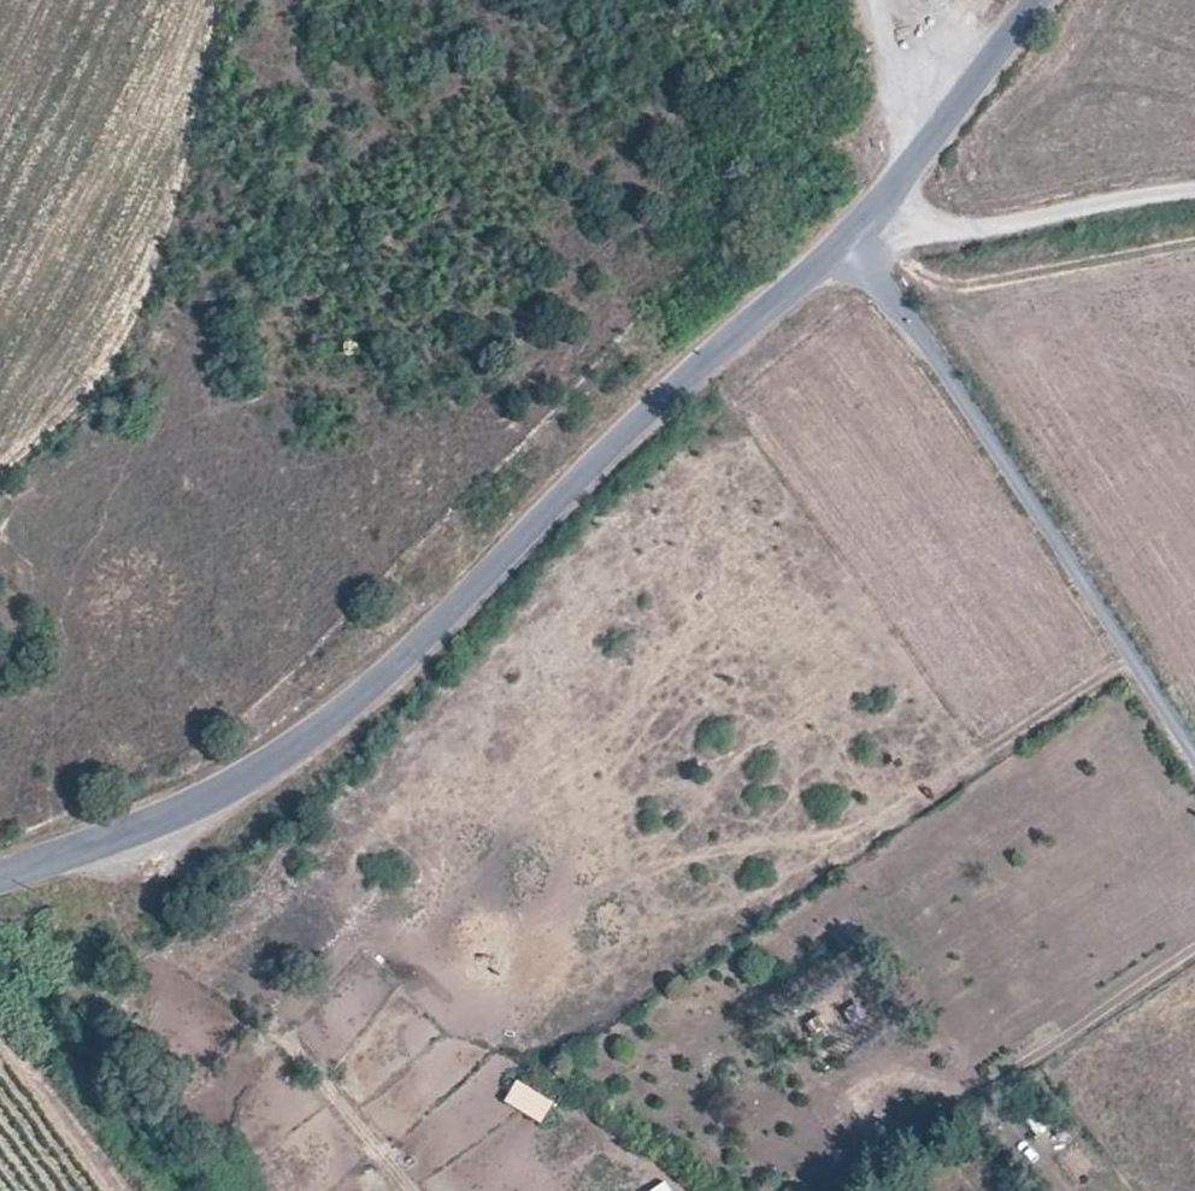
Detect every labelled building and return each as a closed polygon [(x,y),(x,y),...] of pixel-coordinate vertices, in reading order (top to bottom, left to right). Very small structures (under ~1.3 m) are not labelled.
[(830,1036),(822,1024),(809,1033),(817,1045),(830,1036)] [(517,1080),(504,1102),(542,1124),(555,1102),(517,1080)] [(650,1190),(672,1190),(665,1181),(650,1190)]
